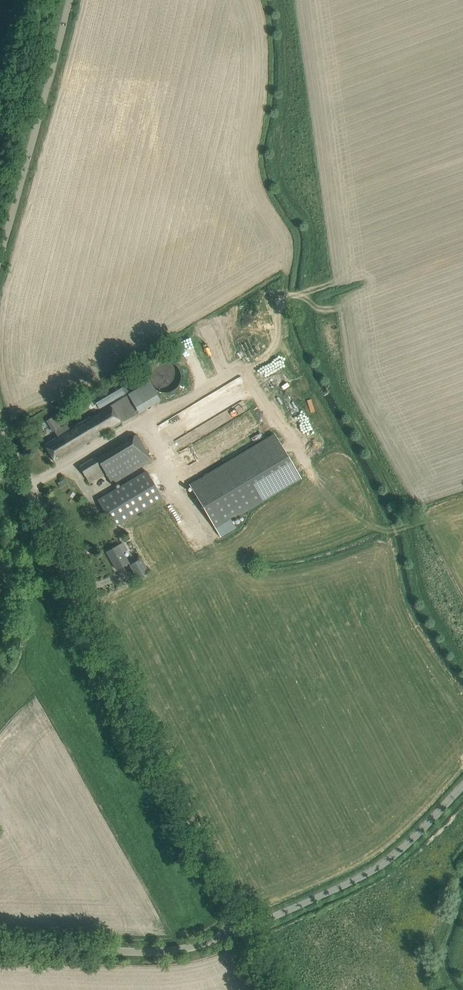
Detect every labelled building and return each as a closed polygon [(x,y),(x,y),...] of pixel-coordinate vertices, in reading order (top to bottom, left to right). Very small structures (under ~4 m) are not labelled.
[(141,412),(163,399),(152,379),(130,393),(141,412)] [(124,387),(96,400),(99,407),(128,394),(124,387)] [(55,462),(63,456),(139,411),(129,394),(70,429),(67,424),(63,426),(55,431),(58,437),(44,445),(55,462)] [(274,434),(189,486),(215,528),(220,536),(235,527),(230,518),(300,477),(299,475),(274,434)] [(89,483),(98,478),(106,474),(112,484),(152,460),(137,435),(97,458),(96,456),(79,466),(89,483)] [(115,526),(125,519),(162,497),(146,471),(99,500),(115,526)] [(127,550),(123,543),(107,552),(117,569),(128,563),(122,552),(127,550)] [(148,571),(142,558),(129,565),(137,577),(148,571)]
